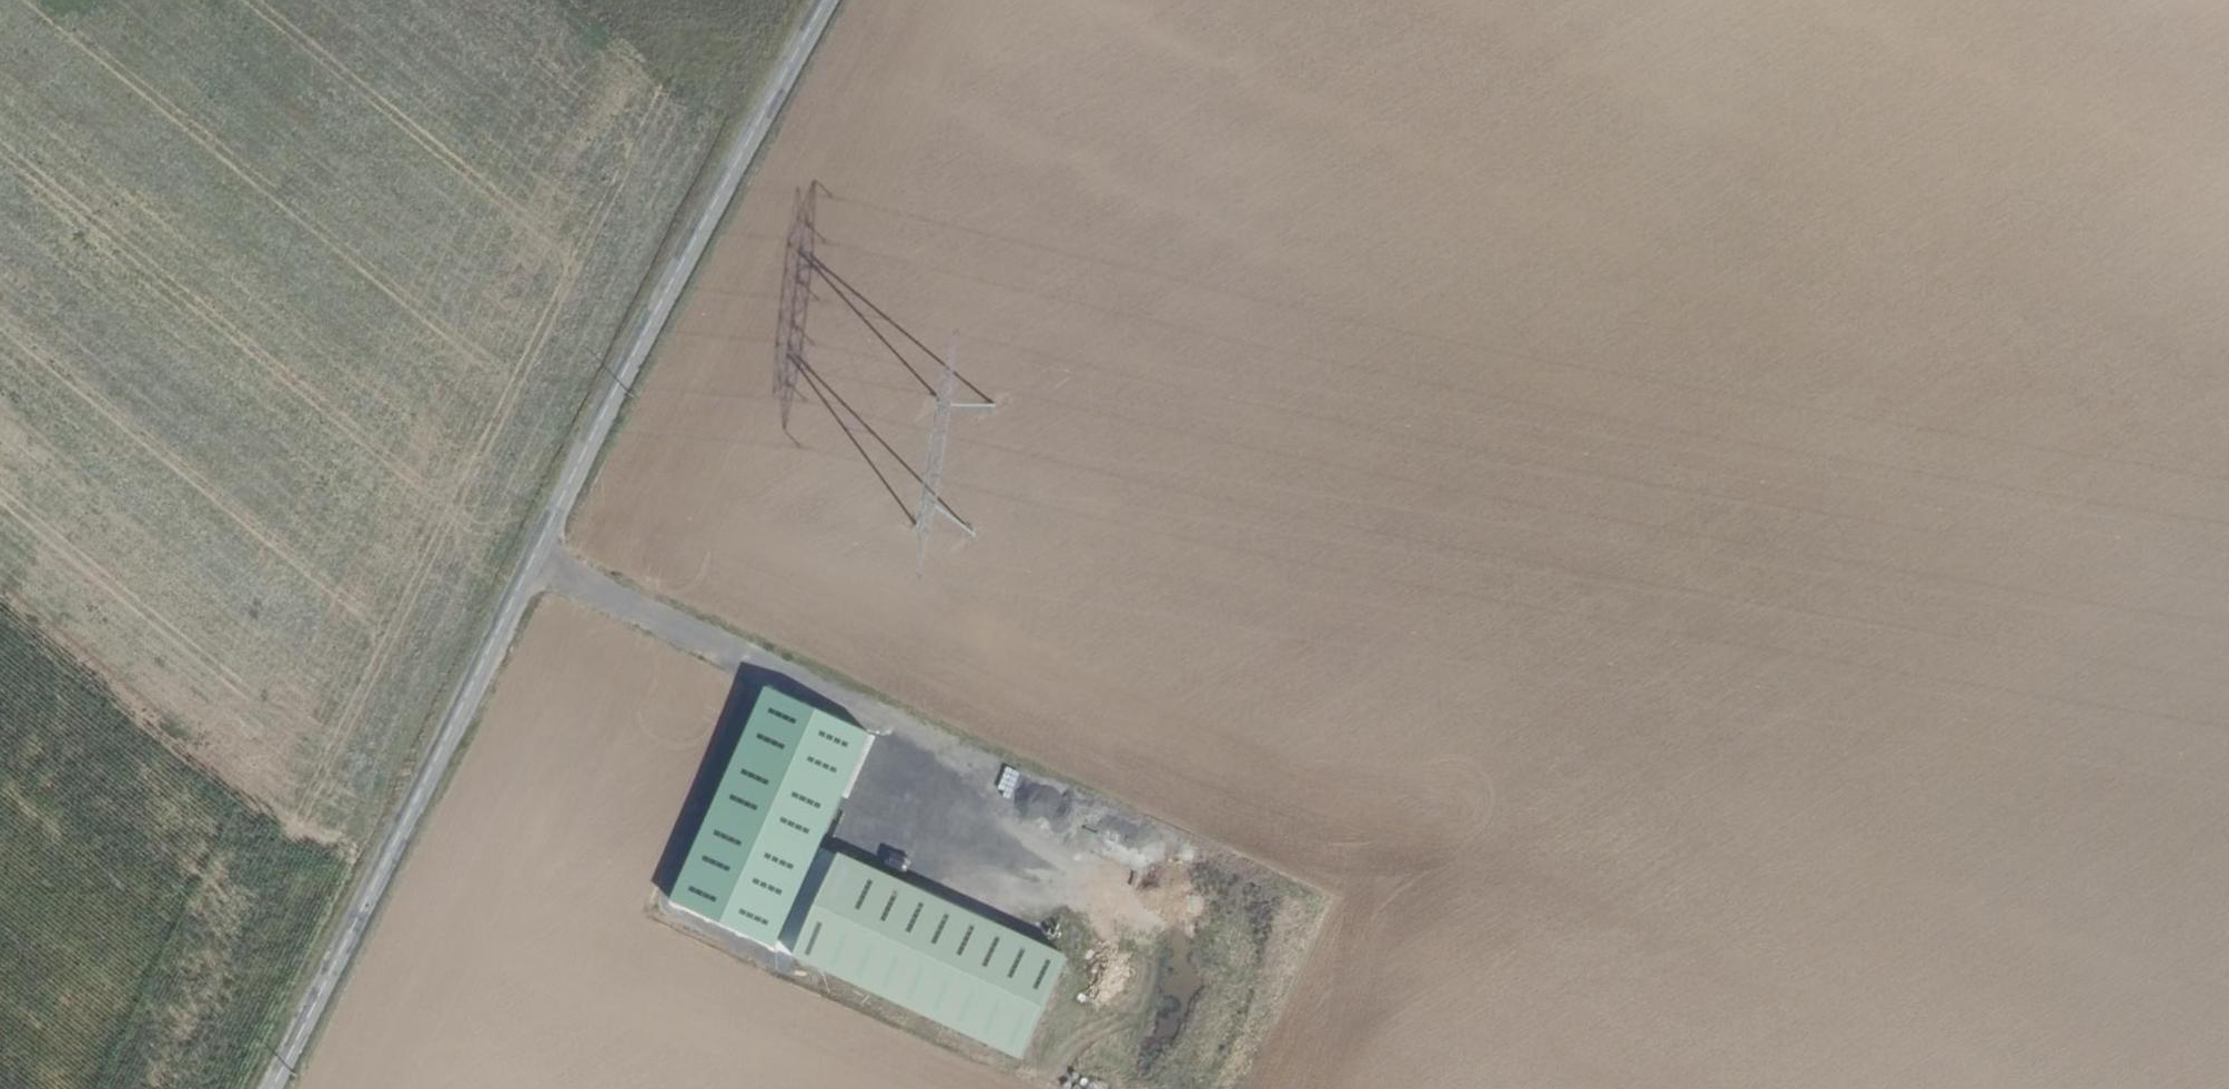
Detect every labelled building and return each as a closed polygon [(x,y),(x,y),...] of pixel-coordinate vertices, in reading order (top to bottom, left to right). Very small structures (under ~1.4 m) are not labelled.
[(873,732),(767,684),(667,900),(773,949),(873,732)] [(1065,958),(842,858),(797,958),(1021,1058),(1065,958)]
